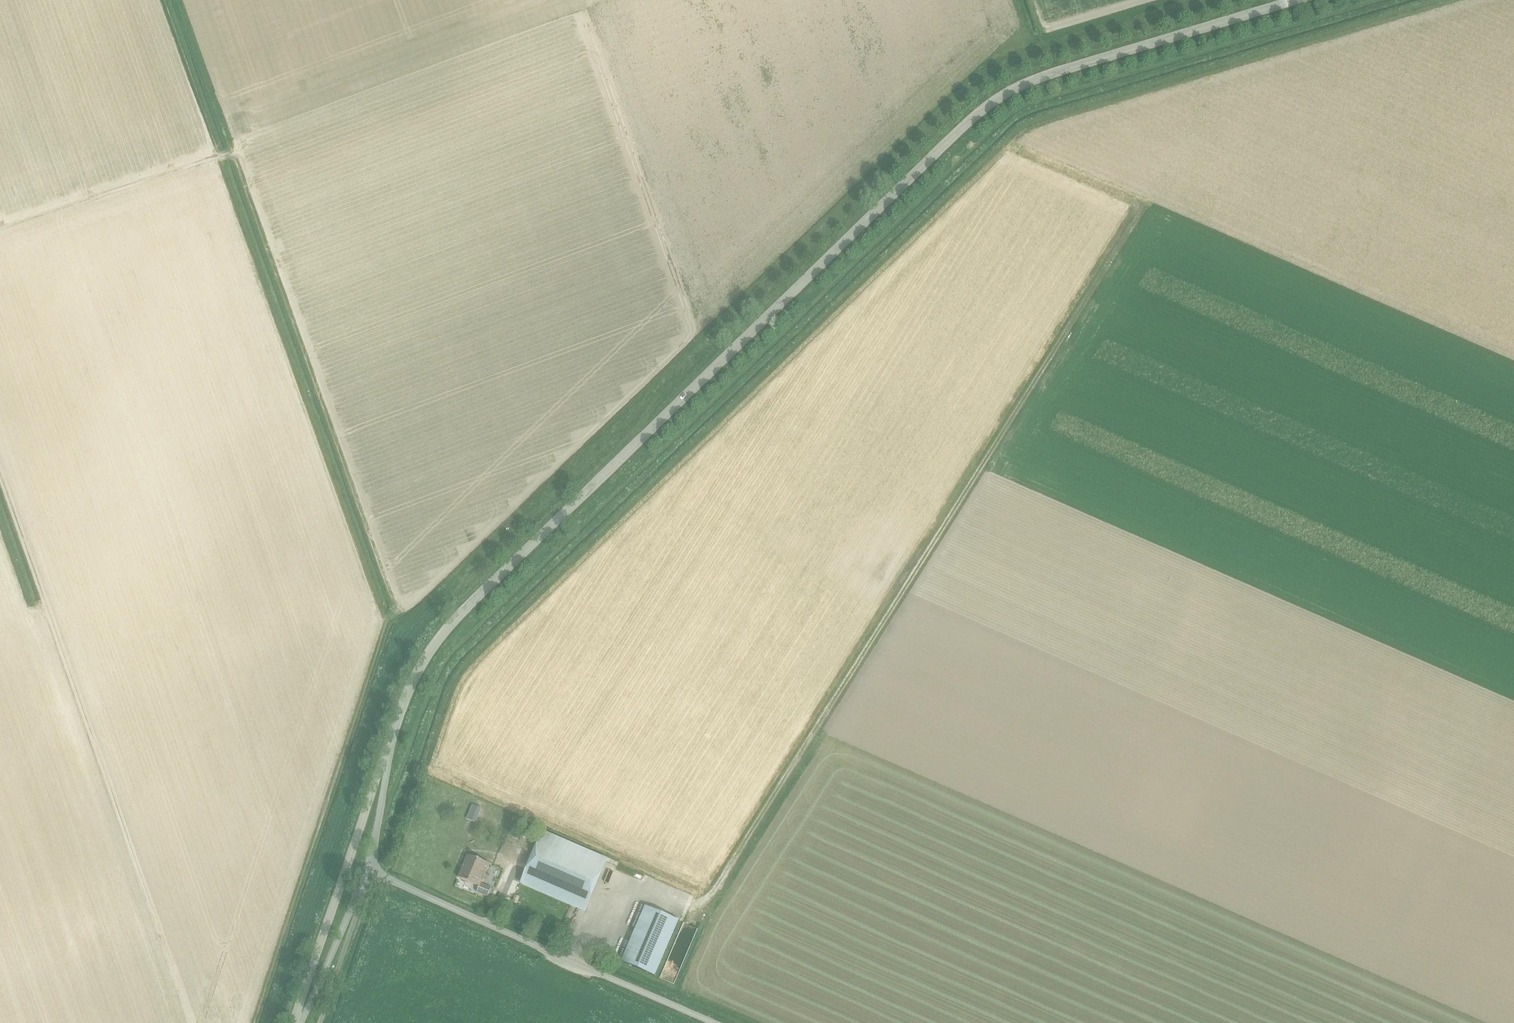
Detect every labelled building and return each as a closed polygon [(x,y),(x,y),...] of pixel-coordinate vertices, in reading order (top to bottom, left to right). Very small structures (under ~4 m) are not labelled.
[(597,487),(590,490),(593,497),(600,494),(597,487)] [(564,516),(568,522),(576,517),(571,510),(564,516)] [(543,831),(520,885),(586,913),(609,859),(543,831)] [(491,898),(494,890),(491,888),(481,883),(489,864),(468,855),(458,878),(479,887),(477,892),(487,897),(488,896),(491,898)] [(520,905),(521,902),(519,901),(520,898),(515,896),(513,902),(520,905)] [(631,948),(630,950),(629,952),(639,956),(641,952),(643,953),(656,923),(641,917),(628,947),(631,948)]
